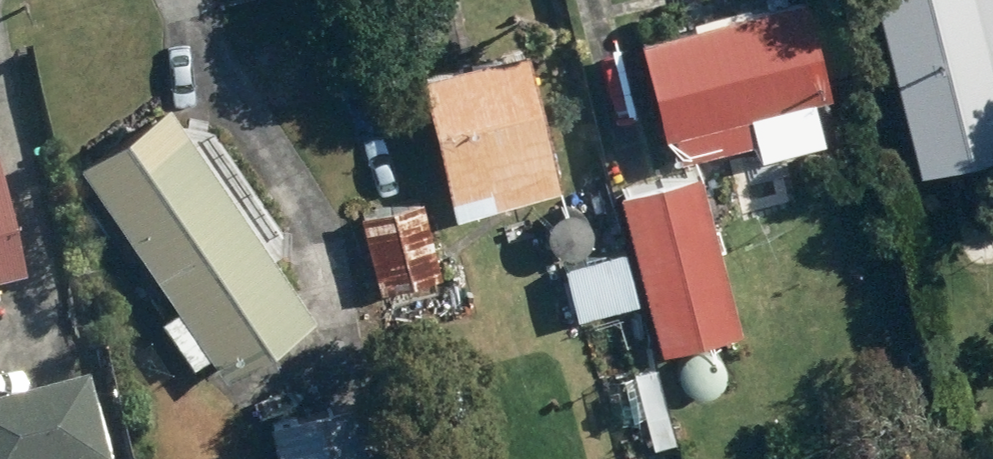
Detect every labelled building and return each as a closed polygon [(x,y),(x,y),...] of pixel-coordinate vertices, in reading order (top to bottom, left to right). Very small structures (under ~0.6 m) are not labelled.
[(646,39),(670,135),(677,133),(684,159),(762,140),(755,115),(834,94),(810,0),(801,0),(646,39)] [(925,174),(992,157),(992,0),(883,0),(925,174)] [(427,74),(461,217),(568,193),(533,48),(427,74)] [(318,316),(173,106),(87,165),(184,307),(167,319),(198,365),(214,354),(230,378),(318,316)] [(626,195),(665,353),(746,334),(707,176),(626,195)] [(27,300),(0,184),(0,306),(27,300)] [(365,213),(384,291),(401,287),(407,313),(443,304),(438,280),(444,279),(425,198),(365,213)] [(630,252),(570,267),(583,317),(643,302),(630,252)] [(609,381),(619,423),(648,416),(654,444),(677,439),(661,369),(609,381)] [(88,393),(0,415),(0,458),(105,458),(88,393)] [(284,458),(404,458),(389,397),(275,426),(284,458)]
